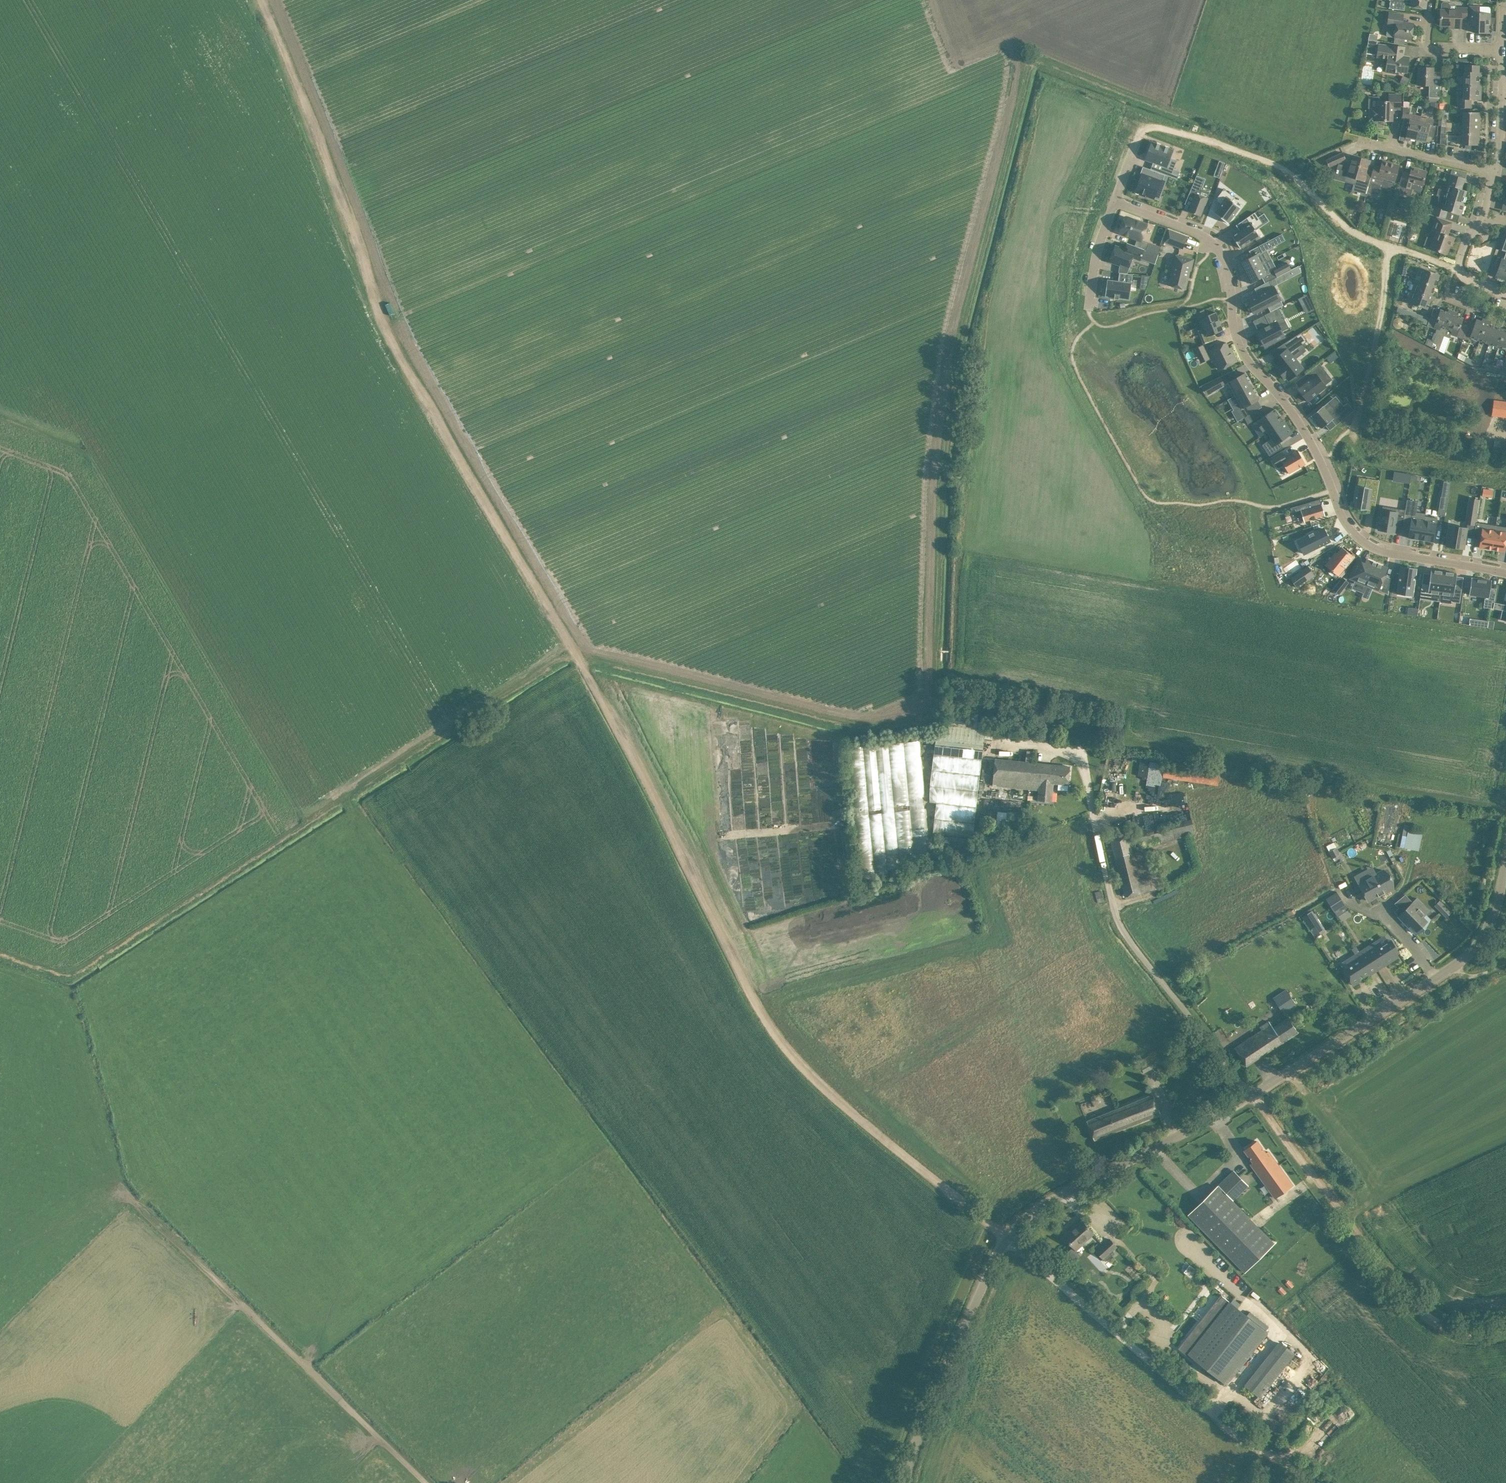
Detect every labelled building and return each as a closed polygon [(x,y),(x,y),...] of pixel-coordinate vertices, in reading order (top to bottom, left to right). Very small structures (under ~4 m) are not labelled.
[(1389,7),(1388,7),(1388,8),(1404,10),(1405,2),(1411,3),(1410,6),(1425,8),(1426,0),(1390,0),(1389,7)] [(1440,9),(1440,15),(1440,25),(1449,26),(1449,28),(1461,28),(1461,18),(1461,10),(1449,10),(1449,3),(1447,2),(1443,1),(1442,3),(1442,9),(1440,9)] [(1469,25),(1475,26),(1475,33),(1488,33),(1488,25),(1490,25),(1490,23),(1490,17),(1490,13),(1479,13),(1480,6),(1470,6),(1469,12),(1469,25)] [(1387,25),(1393,26),(1393,28),(1388,27),(1387,28),(1386,35),(1387,36),(1394,37),(1411,40),(1414,23),(1402,21),(1403,14),(1389,12),(1387,25)] [(1368,39),(1367,47),(1375,49),(1377,41),(1368,39)] [(1409,57),(1403,56),(1404,47),(1391,45),(1391,46),(1378,44),(1376,58),(1387,60),(1386,72),(1398,74),(1399,71),(1407,72),(1409,57)] [(1464,76),(1464,85),(1481,86),(1481,72),(1479,72),(1480,65),(1469,65),(1457,64),(1456,76),(1464,76)] [(1419,67),(1418,77),(1418,85),(1429,85),(1429,97),(1428,101),(1439,102),(1440,82),(1440,72),(1433,71),(1433,67),(1419,67)] [(1400,82),(1406,84),(1409,78),(1403,75),(1400,82)] [(1357,84),(1355,91),(1364,93),(1366,86),(1357,84)] [(1481,86),(1464,85),(1463,98),(1458,98),(1458,107),(1471,107),(1471,101),(1470,101),(1470,99),(1481,99),(1481,86)] [(1374,120),(1378,120),(1392,121),(1393,109),(1400,109),(1401,95),(1389,94),(1389,101),(1376,101),(1376,108),(1371,108),(1370,119),(1374,119),(1374,120)] [(1463,112),(1463,123),(1480,123),(1480,112),(1463,112)] [(1420,122),(1416,139),(1426,142),(1427,136),(1433,137),(1436,125),(1432,125),(1433,119),(1424,117),(1423,123),(1420,122)] [(1416,139),(1420,122),(1404,118),(1401,130),(1407,131),(1406,137),(1416,139)] [(1463,123),(1462,133),(1479,134),(1480,123),(1463,123)] [(1479,134),(1462,133),(1462,145),(1479,145),(1479,134)] [(1152,142),(1146,159),(1163,165),(1160,172),(1171,176),(1177,179),(1180,171),(1174,168),(1167,166),(1173,150),(1168,148),(1169,147),(1168,147),(1168,148),(1166,147),(1166,146),(1166,147),(1160,145),(1160,144),(1159,145),(1157,144),(1158,143),(1157,143),(1157,144),(1152,142)] [(1326,160),(1329,167),(1346,159),(1343,153),(1326,160)] [(1347,177),(1363,181),(1369,160),(1353,155),(1347,177)] [(1219,160),(1216,168),(1222,170),(1225,162),(1219,160)] [(1371,174),(1369,181),(1366,192),(1377,196),(1381,185),(1381,186),(1382,187),(1383,188),(1384,189),(1385,189),(1386,189),(1387,190),(1388,190),(1389,190),(1392,189),(1399,165),(1382,161),(1381,167),(1374,165),(1371,174)] [(1168,176),(1148,168),(1146,175),(1143,174),(1136,191),(1153,197),(1158,184),(1164,186),(1168,176)] [(1403,171),(1401,181),(1400,186),(1410,189),(1412,182),(1423,185),(1426,172),(1412,168),(1410,173),(1403,171)] [(1447,191),(1445,198),(1463,203),(1466,191),(1462,189),(1465,178),(1451,174),(1446,190),(1447,191)] [(1197,175),(1188,195),(1194,197),(1189,211),(1201,215),(1205,204),(1208,198),(1199,195),(1205,178),(1197,175)] [(1222,204),(1215,213),(1228,223),(1240,207),(1232,201),(1235,197),(1224,189),(1216,199),(1222,204)] [(1463,203),(1445,198),(1447,199),(1444,209),(1434,206),(1432,214),(1439,216),(1446,218),(1448,211),(1461,215),(1465,204),(1463,203)] [(1410,207),(1408,214),(1414,216),(1416,209),(1410,207)] [(1414,216),(1413,219),(1416,220),(1417,217),(1420,218),(1423,211),(1416,209),(1414,216)] [(1251,223),(1232,236),(1240,248),(1259,235),(1254,228),(1262,223),(1255,212),(1247,218),(1251,223)] [(1125,217),(1119,233),(1137,239),(1135,245),(1144,249),(1146,249),(1149,242),(1142,240),(1148,223),(1134,218),(1133,220),(1125,217)] [(1432,249),(1437,250),(1446,254),(1449,245),(1451,246),(1454,238),(1447,235),(1451,223),(1437,218),(1433,230),(1438,232),(1432,249)] [(1408,239),(1410,225),(1396,223),(1394,237),(1408,239)] [(1503,227),(1496,248),(1505,251),(1505,228),(1503,227)] [(1186,236),(1169,229),(1164,241),(1182,248),(1186,236)] [(1282,234),(1259,245),(1262,252),(1285,240),(1282,234)] [(1115,245),(1109,261),(1120,265),(1120,264),(1129,267),(1133,257),(1140,260),(1141,258),(1144,249),(1135,245),(1127,242),(1125,248),(1115,245)] [(1144,249),(1141,258),(1155,263),(1159,254),(1154,252),(1146,249),(1144,249)] [(1252,256),(1240,262),(1245,273),(1265,263),(1259,252),(1252,256)] [(1194,260),(1176,255),(1169,285),(1185,289),(1190,270),(1191,270),(1194,260)] [(1505,255),(1503,259),(1502,259),(1496,276),(1505,279),(1505,255)] [(1287,262),(1273,270),(1277,276),(1287,271),(1291,269),(1287,262)] [(1265,263),(1245,273),(1251,283),(1264,276),(1270,273),(1265,263)] [(1291,269),(1287,271),(1290,277),(1301,271),(1298,265),(1291,269)] [(1407,302),(1417,305),(1427,309),(1439,274),(1420,267),(1407,302)] [(1133,274),(1119,273),(1118,280),(1107,279),(1107,280),(1105,280),(1103,294),(1105,295),(1105,296),(1129,299),(1133,274)] [(1279,307),(1283,305),(1274,286),(1248,299),(1254,313),(1267,306),(1270,311),(1279,307)] [(1306,293),(1298,297),(1302,305),(1310,301),(1306,293)] [(1396,311),(1422,321),(1424,316),(1398,306),(1396,311)] [(1270,325),(1258,332),(1265,346),(1284,336),(1277,323),(1285,319),(1279,307),(1270,311),(1264,314),(1270,325)] [(1438,333),(1444,335),(1447,329),(1452,314),(1440,310),(1438,315),(1432,313),(1430,318),(1424,316),(1422,321),(1422,322),(1428,325),(1439,329),(1438,333)] [(1204,344),(1214,340),(1212,334),(1222,330),(1215,312),(1206,315),(1201,317),(1200,317),(1204,328),(1199,330),(1204,344)] [(1451,333),(1463,338),(1464,335),(1468,325),(1462,323),(1464,318),(1452,314),(1447,329),(1444,335),(1450,337),(1451,333)] [(1394,318),(1393,321),(1393,324),(1396,326),(1399,327),(1401,325),(1403,322),(1402,319),(1400,317),(1397,317),(1394,318)] [(1470,337),(1480,340),(1486,323),(1476,319),(1473,327),(1468,325),(1464,335),(1463,338),(1469,340),(1470,337)] [(1480,340),(1489,343),(1495,326),(1486,323),(1480,340)] [(1489,343),(1499,347),(1505,330),(1495,326),(1489,343)] [(1301,332),(1280,346),(1284,351),(1273,360),(1280,368),(1278,369),(1284,378),(1286,376),(1289,379),(1303,368),(1291,353),(1308,340),(1301,332)] [(1221,369),(1237,361),(1230,347),(1229,347),(1226,342),(1209,350),(1214,359),(1216,358),(1221,369)] [(1202,344),(1192,348),(1195,354),(1197,354),(1198,356),(1206,352),(1202,344)] [(1334,352),(1327,358),(1330,362),(1338,356),(1334,352)] [(1458,357),(1467,362),(1469,358),(1466,357),(1460,353),(1458,357)] [(1469,358),(1467,362),(1476,367),(1478,363),(1469,358)] [(1320,363),(1306,373),(1310,379),(1298,389),(1308,401),(1327,386),(1320,378),(1327,372),(1320,363)] [(1228,382),(1236,395),(1253,386),(1245,372),(1228,382)] [(1220,376),(1206,383),(1211,392),(1225,384),(1220,376)] [(1259,398),(1253,386),(1236,395),(1235,395),(1227,399),(1228,400),(1228,399),(1234,410),(1239,407),(1243,416),(1244,417),(1257,409),(1253,402),(1259,398)] [(1500,415),(1505,416),(1505,401),(1493,400),(1492,414),(1500,415)] [(1323,406),(1311,415),(1322,428),(1332,420),(1336,425),(1354,410),(1347,402),(1336,411),(1328,401),(1323,406)] [(1264,433),(1283,421),(1283,420),(1280,416),(1274,408),(1256,421),(1264,433)] [(1261,415),(1257,409),(1244,417),(1245,419),(1248,424),(1261,415)] [(1292,433),(1283,421),(1264,433),(1264,434),(1267,432),(1271,438),(1262,444),(1269,455),(1283,447),(1280,441),(1292,433)] [(1282,451),(1271,457),(1277,467),(1283,464),(1289,473),(1306,463),(1298,450),(1285,457),(1282,451)] [(1394,471),(1393,480),(1410,482),(1410,480),(1411,473),(1394,471)] [(1369,499),(1376,500),(1379,480),(1367,478),(1365,488),(1357,486),(1354,506),(1368,508),(1369,499)] [(1441,496),(1438,514),(1445,516),(1448,497),(1441,496)] [(1471,498),(1466,523),(1475,525),(1476,522),(1480,499),(1471,498)] [(1292,511),(1295,519),(1307,516),(1309,520),(1312,519),(1313,520),(1316,519),(1315,518),(1325,515),(1320,499),(1290,508),(1291,511),(1292,511)] [(1405,509),(1403,521),(1410,522),(1408,537),(1421,539),(1425,515),(1425,513),(1416,512),(1418,501),(1407,499),(1405,509)] [(1378,525),(1378,526),(1379,526),(1379,529),(1394,532),(1395,523),(1403,524),(1403,521),(1405,509),(1383,506),(1380,523),(1379,523),(1380,523),(1379,526),(1378,525)] [(1425,515),(1421,539),(1433,541),(1437,517),(1425,515)] [(1475,525),(1473,538),(1480,539),(1479,547),(1492,549),(1496,525),(1476,522),(1475,525)] [(1446,546),(1463,548),(1467,527),(1450,525),(1446,546)] [(1492,549),(1504,551),(1505,542),(1505,527),(1496,525),(1492,549)] [(1309,535),(1300,539),(1307,554),(1316,550),(1314,548),(1330,541),(1324,528),(1314,533),(1313,531),(1309,534),(1309,535)] [(1336,551),(1325,565),(1338,575),(1345,567),(1343,566),(1352,555),(1342,547),(1337,553),(1336,551)] [(1299,569),(1309,561),(1306,558),(1296,566),(1299,569)] [(1357,559),(1349,578),(1367,585),(1376,562),(1366,558),(1365,562),(1357,559)] [(1376,562),(1367,585),(1388,594),(1390,577),(1385,575),(1388,567),(1376,562)] [(1308,565),(1297,573),(1303,581),(1306,580),(1306,581),(1315,575),(1308,565)] [(1414,590),(1417,568),(1400,566),(1397,588),(1414,590)] [(1429,583),(1422,582),(1420,597),(1431,599),(1432,591),(1441,593),(1444,570),(1431,568),(1429,583)] [(1457,572),(1444,570),(1441,593),(1452,594),(1452,600),(1460,601),(1462,587),(1455,586),(1457,572)] [(1297,573),(1290,578),(1296,586),(1303,581),(1297,573)] [(1492,580),(1471,577),(1469,594),(1485,596),(1483,607),(1491,608),(1492,602),(1494,602),(1496,588),(1491,587),(1492,580)] [(1290,594),(1295,591),(1290,580),(1284,583),(1290,594)] [(1340,580),(1332,589),(1339,594),(1346,585),(1340,580)] [(1494,608),(1505,610),(1505,604),(1495,602),(1494,608)] [(1392,611),(1412,613),(1412,605),(1393,604),(1392,611)] [(936,801),(933,833),(976,836),(985,738),(993,739),(994,722),(952,718),(951,725),(936,724),(930,801),(936,801)] [(920,740),(852,745),(861,860),(873,859),(872,854),(885,853),(886,862),(897,861),(896,854),(906,853),(905,832),(901,832),(901,826),(912,826),(911,810),(925,809),(920,740)] [(769,776),(781,775),(780,752),(768,752),(769,776)] [(995,759),(993,785),(1039,790),(1038,800),(1052,802),(1054,783),(1069,785),(1070,766),(995,759)] [(1165,766),(1163,776),(1218,785),(1220,774),(1165,766)] [(1424,833),(1410,829),(1411,825),(1406,824),(1401,845),(1420,850),(1424,833)] [(1128,835),(1120,837),(1111,840),(1125,896),(1151,890),(1141,851),(1133,853),(1128,835)] [(1359,883),(1368,901),(1378,895),(1379,896),(1385,892),(1393,887),(1384,870),(1359,883)] [(1331,895),(1326,898),(1335,913),(1340,910),(1331,895)] [(1398,916),(1415,933),(1429,919),(1420,909),(1424,905),(1417,898),(1398,916)] [(1451,913),(1446,907),(1441,911),(1446,917),(1451,913)] [(1312,910),(1303,916),(1311,929),(1316,936),(1325,931),(1320,923),(1312,910)] [(1399,952),(1397,949),(1391,940),(1380,946),(1377,941),(1360,952),(1363,956),(1368,953),(1378,969),(1398,956),(1396,953),(1399,952)] [(1351,965),(1344,970),(1353,985),(1378,969),(1368,953),(1363,956),(1360,952),(1359,951),(1356,946),(1351,948),(1355,953),(1355,954),(1347,960),(1351,965)] [(1283,991),(1273,998),(1275,1001),(1279,1007),(1284,1014),(1294,1007),(1297,1005),(1286,989),(1283,991)] [(1262,1030),(1243,1042),(1235,1048),(1247,1066),(1298,1032),(1289,1018),(1274,1027),(1269,1021),(1260,1027),(1262,1030)] [(1087,1121),(1091,1130),(1095,1140),(1161,1113),(1153,1094),(1087,1121)] [(1251,1163),(1276,1198),(1293,1185),(1268,1151),(1266,1153),(1257,1141),(1245,1150),(1253,1162),(1251,1163)] [(1209,1168),(1213,1174),(1217,1172),(1213,1165),(1209,1168)] [(1234,1185),(1241,1178),(1234,1171),(1219,1185),(1218,1186),(1189,1214),(1245,1272),(1274,1243),(1232,1201),(1241,1192),(1234,1185)] [(1248,1185),(1241,1178),(1234,1185),(1241,1192),(1248,1185)] [(1094,1233),(1088,1227),(1082,1220),(1064,1236),(1076,1249),(1083,1243),(1094,1233)] [(1096,1251),(1103,1259),(1117,1246),(1110,1239),(1096,1251)] [(1185,1272),(1190,1263),(1185,1261),(1181,1269),(1185,1272)] [(1185,1273),(1192,1277),(1198,1268),(1191,1264),(1185,1273)] [(1222,1295),(1180,1348),(1193,1358),(1194,1358),(1226,1383),(1232,1376),(1267,1331),(1222,1295)] [(1248,1388),(1260,1398),(1295,1353),(1283,1344),(1248,1388)]
